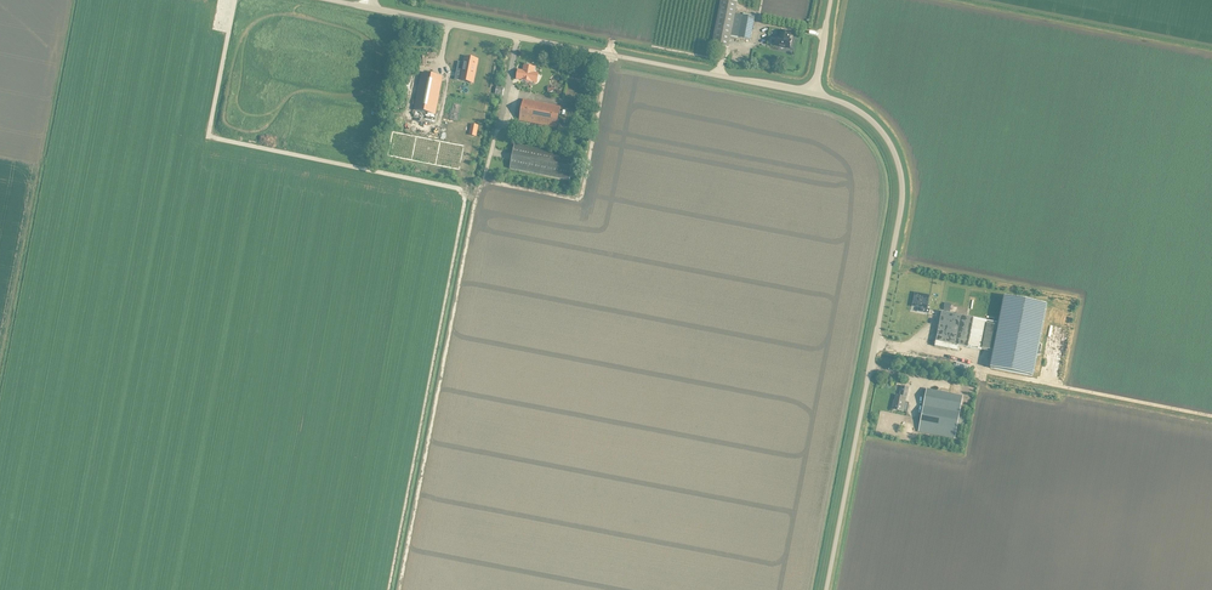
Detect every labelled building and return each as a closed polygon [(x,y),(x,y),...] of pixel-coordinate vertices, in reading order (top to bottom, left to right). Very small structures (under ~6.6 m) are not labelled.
[(735,14),(737,2),(728,0),(721,0),(712,45),(728,48),(731,36),(735,14)] [(754,18),(735,14),(731,36),(750,40),(754,18)] [(776,37),(774,45),(779,46),(779,47),(784,48),(785,47),(790,48),(791,40),(788,39),(790,32),(781,30),(780,38),(776,37)] [(465,57),(463,63),(461,75),(474,77),(477,59),(465,57)] [(538,73),(534,73),(535,67),(524,65),(523,70),(518,70),(516,79),(521,79),(521,80),(532,82),(537,82),(538,73)] [(421,73),(417,96),(414,110),(435,114),(442,77),(421,73)] [(412,76),(404,75),(401,93),(408,94),(412,76)] [(502,95),(504,88),(496,87),(495,94),(502,95)] [(556,128),(560,107),(523,99),(519,120),(556,128)] [(392,131),(388,155),(459,169),(464,145),(392,131)] [(515,144),(510,168),(569,180),(574,156),(515,144)] [(928,313),(930,309),(927,308),(929,295),(914,292),(912,306),(917,307),(917,311),(928,313)] [(961,315),(943,312),(941,312),(935,346),(958,350),(959,345),(981,350),(982,348),(994,351),(990,368),(1032,376),(1046,304),(1004,296),(999,323),(961,315)] [(919,373),(920,366),(913,364),(912,371),(919,373)] [(907,398),(909,388),(902,386),(899,396),(896,396),(895,402),(894,402),(892,409),(903,412),(906,398),(907,398)] [(963,396),(927,389),(923,406),(959,413),(963,396)] [(959,413),(923,406),(920,424),(956,431),(959,413)] [(920,424),(919,431),(955,438),(956,431),(920,424)]
